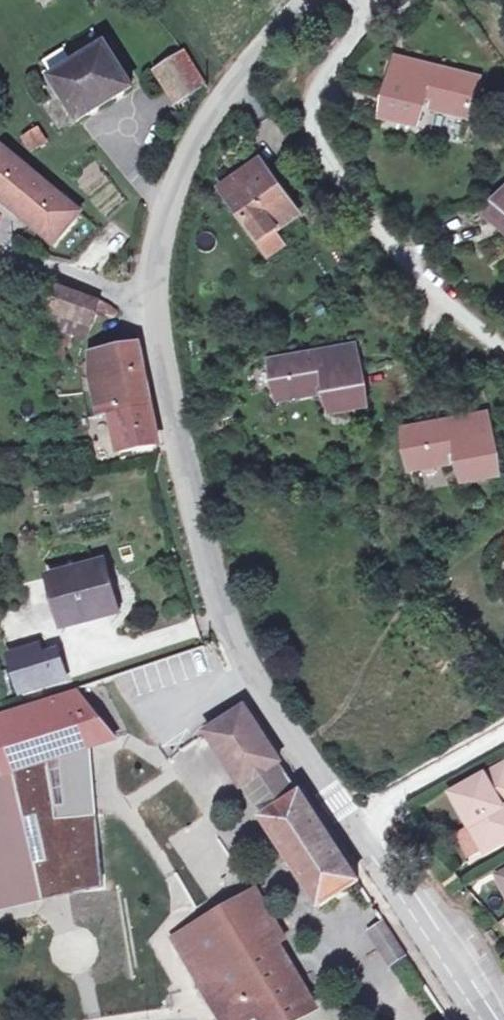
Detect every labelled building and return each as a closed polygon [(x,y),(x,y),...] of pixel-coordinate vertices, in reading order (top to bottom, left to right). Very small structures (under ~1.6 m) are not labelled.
[(322,39),(330,45),(339,33),(331,27),(322,39)] [(324,54),(330,45),(322,39),(315,48),(324,54)] [(106,44),(53,78),(80,121),(133,87),(106,44)] [(177,104),(206,86),(184,52),(155,71),(177,104)] [(473,78),(397,59),(383,117),(416,125),(423,97),(433,99),(431,108),(470,117),(474,98),(468,96),(473,78)] [(473,78),(468,96),(474,98),(479,79),(473,78)] [(32,151),(46,142),(38,129),(24,139),(32,151)] [(0,152),(0,200),(52,244),(77,213),(1,150),(0,152)] [(276,233),(299,215),(260,162),(222,190),(261,243),(271,256),(285,245),(276,233)] [(488,216),(503,230),(503,196),(488,216)] [(54,285),(48,307),(90,322),(94,324),(99,310),(116,317),(118,311),(108,304),(101,301),(54,285)] [(48,307),(43,326),(73,333),(86,336),(90,322),(48,307)] [(73,333),(43,326),(47,368),(68,367),(68,348),(73,347),(73,333)] [(137,346),(107,352),(111,376),(93,379),(95,391),(95,394),(100,417),(112,415),(151,407),(146,384),(137,346)] [(365,406),(355,347),(273,362),(279,400),(318,393),(317,385),(327,383),(332,412),(365,406)] [(89,362),(93,379),(111,376),(107,352),(88,356),(89,362)] [(93,379),(89,362),(83,363),(85,393),(95,391),(93,379)] [(95,394),(53,398),(55,422),(87,419),(100,417),(95,394)] [(151,407),(112,415),(113,421),(120,452),(159,444),(155,426),(151,407)] [(87,419),(88,425),(113,421),(112,415),(100,417),(87,419)] [(498,475),(487,416),(411,431),(415,449),(409,450),(412,470),(450,463),(451,465),(461,463),(464,481),(498,475)] [(409,450),(415,449),(411,431),(405,432),(409,450)] [(50,578),(63,627),(116,612),(103,564),(50,578)] [(163,689),(221,667),(211,642),(154,664),(163,689)] [(9,657),(20,694),(65,679),(56,653),(42,657),(39,648),(9,657)] [(0,731),(0,874),(35,865),(66,869),(63,895),(70,895),(69,897),(106,891),(95,819),(57,824),(49,766),(115,744),(80,695),(1,722),(3,730),(0,731)] [(245,707),(207,732),(243,787),(280,763),(281,762),(245,707)] [(280,763),(243,787),(264,818),(300,794),(280,763)] [(453,794),(472,826),(485,850),(487,852),(503,842),(503,765),(453,794)] [(301,793),(300,794),(264,818),(322,906),(360,881),(301,793)] [(485,850),(472,826),(459,834),(473,858),(485,850)] [(204,920),(174,938),(219,1014),(228,1009),(249,997),(259,1014),(263,1019),(270,1019),(274,1018),(275,1019),(298,1019),(315,1010),(276,944),(286,939),(257,889),(204,920)] [(386,921),(371,931),(392,964),(407,954),(386,921)] [(494,932),(488,936),(493,945),(499,941),(494,932)] [(130,983),(111,985),(114,1017),(168,1012),(166,990),(131,994),(130,983)] [(228,1009),(234,1019),(249,1019),(259,1014),(249,997),(228,1009)]
